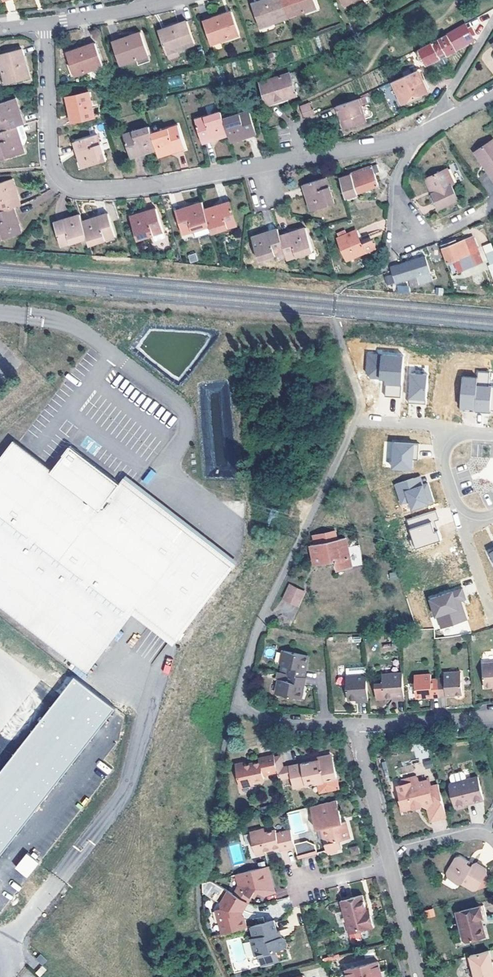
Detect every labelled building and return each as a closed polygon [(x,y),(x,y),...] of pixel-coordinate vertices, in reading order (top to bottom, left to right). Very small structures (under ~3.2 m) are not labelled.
[(289,20),(283,0),(274,0),(265,3),(266,6),(253,9),(260,29),(289,20)] [(315,0),(283,0),(289,20),(318,11),(315,0)] [(345,10),(364,0),(340,0),(345,10)] [(239,36),(233,17),(221,20),(220,18),(203,24),(210,45),(239,36)] [(194,45),(186,22),(169,28),(170,31),(158,35),(165,55),(194,45)] [(466,29),(464,26),(446,36),(419,49),(422,58),(423,60),(428,66),(456,52),(455,50),(472,40),(471,37),(474,36),(471,31),(469,27),(466,29)] [(148,56),(141,37),(129,41),(129,38),(111,44),(119,66),(136,60),(148,56)] [(102,68),(95,45),(77,50),(78,53),(66,57),(73,77),(102,68)] [(25,67),(21,50),(0,55),(0,63),(5,85),(25,80),(22,67),(25,67)] [(150,62),(148,56),(136,60),(138,66),(150,62)] [(394,81),(404,104),(429,93),(421,74),(419,69),(394,81)] [(433,91),(425,73),(421,74),(429,93),(433,91)] [(296,96),(289,75),(260,85),(268,106),(296,96)] [(172,76),(170,84),(179,86),(181,78),(172,76)] [(95,118),(88,92),(67,97),(70,108),(71,112),(69,113),(72,124),(95,118)] [(23,124),(21,116),(15,98),(0,103),(0,130),(0,131),(16,127),(23,124)] [(342,114),(344,120),(342,122),(344,126),(347,128),(367,120),(360,103),(362,102),(360,98),(356,100),(337,107),(340,114),(342,114)] [(312,112),(309,105),(300,108),(304,118),(314,114),(313,112),(312,112)] [(250,112),(224,120),(229,135),(231,142),(244,138),(257,134),(250,112)] [(203,143),(229,135),(224,120),(222,113),(196,122),(203,143)] [(177,126),(152,135),(157,151),(160,158),(185,149),(177,126)] [(0,132),(0,155),(2,160),(24,153),(16,127),(0,131),(0,132)] [(152,135),(150,128),(124,138),(132,160),(157,151),(152,135)] [(105,160),(97,134),(74,142),(82,168),(105,160)] [(478,150),(489,166),(487,167),(492,176),(492,139),(478,150)] [(476,151),(487,167),(489,166),(478,150),(476,151)] [(352,174),(341,178),(347,199),(359,195),(359,193),(378,186),(375,175),(379,173),(377,166),(352,175),(352,174)] [(436,192),(433,193),(440,208),(459,199),(453,185),(455,183),(448,168),(429,177),(436,192)] [(436,192),(429,177),(426,178),(433,193),(436,192)] [(334,203),(326,178),(304,185),(307,194),(312,210),(334,203)] [(20,205),(17,196),(11,179),(0,183),(0,211),(13,207),(20,205)] [(437,210),(440,208),(433,193),(430,195),(437,210)] [(230,200),(204,209),(209,225),(211,232),(238,223),(230,200)] [(204,209),(202,202),(176,211),(184,233),(209,225),(204,209)] [(22,233),(13,207),(0,211),(0,240),(22,233)] [(383,213),(381,207),(373,210),(375,216),(383,213)] [(162,232),(154,209),(130,217),(137,240),(150,235),(152,241),(162,237),(160,232),(162,232)] [(86,238),(88,244),(115,236),(108,213),(82,222),(86,238)] [(82,222),(79,215),(54,224),(62,246),(86,238),(82,222)] [(195,236),(209,233),(208,228),(193,232),(195,236)] [(285,252),(287,259),(314,250),(307,228),(280,236),(285,252)] [(340,238),(348,234),(346,229),(338,232),(340,238)] [(280,236),(278,230),(253,238),(260,260),(285,252),(280,236)] [(348,234),(340,238),(349,259),(376,249),(373,240),(362,245),(361,241),(357,231),(348,234)] [(454,240),(440,245),(452,274),(481,262),(472,237),(456,244),(454,240)] [(492,282),(492,245),(492,242),(482,245),(492,282)] [(399,264),(390,271),(392,276),(389,277),(394,286),(406,279),(417,276),(419,283),(432,280),(424,257),(414,260),(399,264)] [(402,397),(404,355),(368,353),(367,372),(371,377),(381,378),(381,375),(387,376),(386,378),(385,396),(402,397)] [(476,412),(485,412),(485,410),(492,410),(492,386),(489,386),(490,372),(478,371),(478,377),(476,412)] [(426,403),(428,374),(411,373),(409,402),(413,402),(413,401),(418,401),(418,403),(426,403)] [(428,374),(426,403),(436,404),(436,399),(444,399),(446,375),(428,374)] [(476,412),(478,377),(457,376),(455,408),(461,408),(461,411),(476,412)] [(87,672),(133,614),(137,608),(178,639),(234,567),(122,481),(120,483),(71,445),(53,470),(14,440),(0,458),(0,604),(87,672)] [(420,443),(395,442),(393,467),(413,469),(414,452),(419,452),(420,443)] [(151,470),(142,480),(147,484),(156,474),(151,470)] [(127,474),(122,481),(234,567),(239,560),(127,474)] [(421,475),(414,477),(417,486),(424,484),(421,475)] [(417,486),(414,477),(396,483),(402,503),(410,500),(413,508),(434,501),(428,482),(417,486)] [(437,509),(407,519),(414,537),(410,538),(413,548),(442,538),(436,520),(440,518),(437,509)] [(331,538),(317,541),(317,543),(310,545),(314,564),(334,560),(336,570),(351,567),(345,538),(332,540),(331,538)] [(395,571),(388,572),(390,580),(397,578),(395,571)] [(306,593),(292,585),(285,600),(300,606),(306,593)] [(460,588),(428,599),(434,616),(435,616),(439,628),(465,619),(461,607),(457,608),(454,602),(464,599),(460,588)] [(178,639),(137,608),(133,614),(173,645),(178,639)] [(288,668),(287,676),(303,679),(304,671),(302,670),(303,667),(303,664),(306,665),(308,654),(284,650),(281,666),(288,668)] [(481,665),(483,688),(491,687),(492,687),(492,664),(481,665)] [(452,694),(454,694),(462,693),(461,673),(444,674),(445,679),(437,680),(438,697),(446,697),(446,694),(452,694)] [(0,772),(0,857),(119,708),(76,674),(0,772)] [(299,686),(302,687),(304,679),(303,679),(287,676),(279,674),(277,682),(278,682),(275,698),(299,702),(301,694),(298,693),(299,688),(299,686)] [(396,700),(404,700),(401,674),(381,676),(382,684),(374,685),(376,696),(379,699),(383,699),(391,698),(393,698),(396,698),(396,700)] [(432,696),(432,698),(438,697),(437,680),(431,680),(431,675),(414,677),(415,697),(424,696),(426,696),(432,696)] [(368,702),(366,676),(346,677),(347,700),(355,700),(357,700),(360,700),(360,702),(368,702)] [(275,756),(274,753),(259,757),(259,760),(248,763),(245,764),(245,761),(236,763),(241,786),(254,783),(254,779),(265,777),(264,774),(278,771),(275,756)] [(281,755),(275,756),(278,771),(280,778),(292,776),(290,765),(283,767),(281,755)] [(295,787),(317,783),(321,782),(323,792),(338,789),(333,757),(329,755),(322,756),(320,759),(316,760),(312,761),(290,765),(292,776),(295,787)] [(473,800),(473,801),(484,799),(479,776),(452,782),(451,783),(451,784),(450,787),(455,806),(458,808),(466,806),(467,803),(467,801),(469,801),(473,800)] [(402,780),(403,785),(408,784),(409,786),(417,784),(415,777),(402,780)] [(446,817),(438,785),(429,787),(427,781),(417,784),(409,786),(408,784),(403,785),(397,787),(400,800),(399,800),(402,811),(417,807),(423,805),(427,810),(429,821),(446,817)] [(337,799),(311,806),(316,828),(321,827),(327,850),(330,851),(337,850),(339,847),(337,840),(340,839),(350,837),(346,820),(342,821),(340,822),(340,820),(339,817),(341,817),(337,799)] [(251,832),(257,854),(266,852),(266,850),(268,849),(279,847),(280,850),(296,846),(291,829),(277,833),(276,830),(265,832),(265,829),(251,832)] [(296,846),(299,858),(318,853),(315,844),(307,840),(295,843),(296,846)] [(351,855),(359,853),(357,845),(349,848),(351,855)] [(26,853),(14,869),(27,878),(39,863),(26,853)] [(474,862),(472,865),(470,863),(467,862),(468,859),(460,854),(458,855),(457,856),(447,873),(448,876),(458,882),(463,882),(474,888),(479,887),(487,871),(486,867),(477,862),(474,862)] [(221,903),(222,909),(217,910),(223,933),(247,927),(245,917),(242,917),(241,912),(243,911),(252,897),(256,890),(260,892),(264,894),(275,892),(268,866),(236,873),(239,885),(234,894),(211,880),(202,883),(202,893),(221,903)] [(487,871),(479,887),(490,885),(487,871)] [(362,895),(341,901),(353,946),(355,947),(363,945),(364,943),(360,930),(374,926),(371,916),(368,916),(367,910),(362,895)] [(487,915),(484,905),(457,912),(464,938),(468,940),(486,935),(482,917),(487,915)] [(424,910),(426,918),(435,916),(433,908),(424,910)] [(275,920),(251,926),(254,937),(251,938),(254,948),(258,950),(259,954),(262,965),(280,960),(277,950),(285,947),(287,944),(286,939),(282,937),(279,937),(278,934),(275,920)] [(471,954),(477,976),(492,976),(492,962),(492,960),(490,950),(471,954)] [(48,960),(41,954),(36,959),(43,965),(48,960)] [(347,969),(349,976),(380,976),(378,972),(382,971),(379,960),(347,969)] [(40,976),(47,970),(43,965),(36,972),(40,976)]
